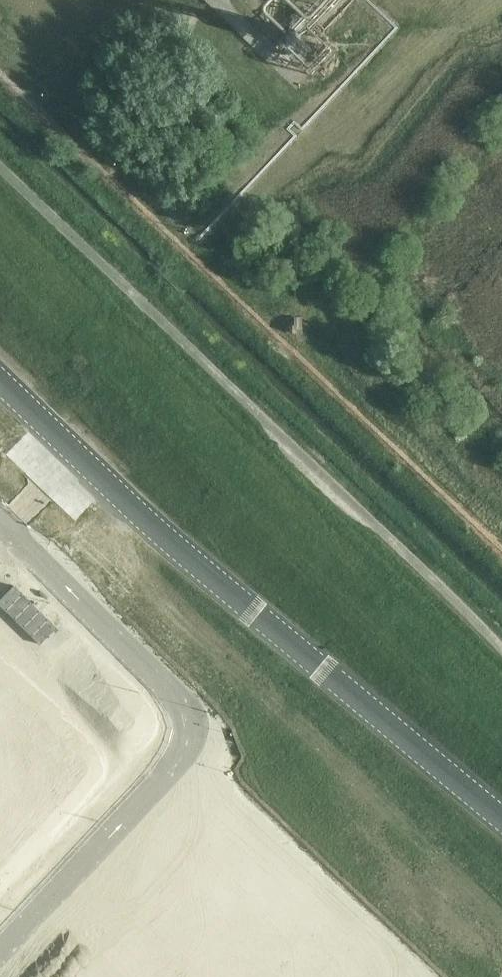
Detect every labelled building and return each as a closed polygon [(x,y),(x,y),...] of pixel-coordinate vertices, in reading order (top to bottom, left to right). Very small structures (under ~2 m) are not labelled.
[(10,731),(0,722),(0,741),(10,731)]
